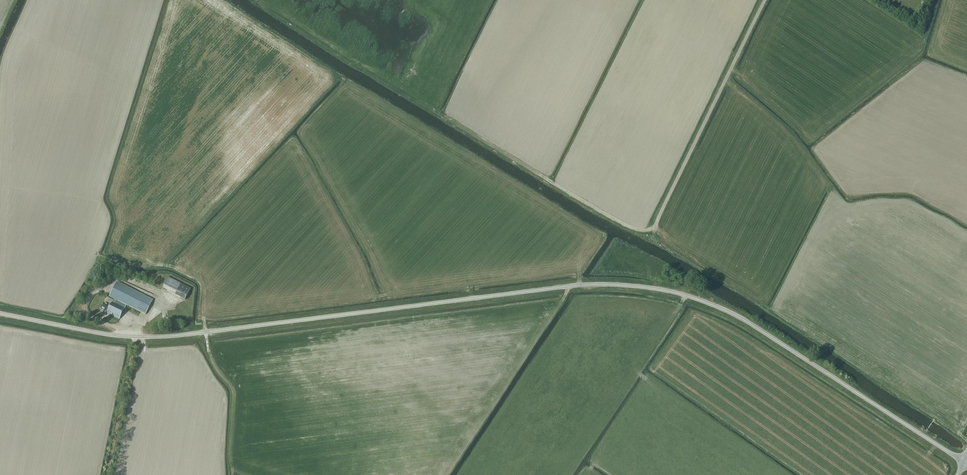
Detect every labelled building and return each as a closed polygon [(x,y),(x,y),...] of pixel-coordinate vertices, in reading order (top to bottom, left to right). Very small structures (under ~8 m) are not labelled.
[(185,300),(191,289),(168,277),(162,289),(185,300)] [(145,315),(152,300),(117,282),(109,296),(114,299),(113,301),(107,297),(104,303),(101,309),(104,311),(103,313),(106,315),(106,313),(119,319),(126,305),(145,315)]
